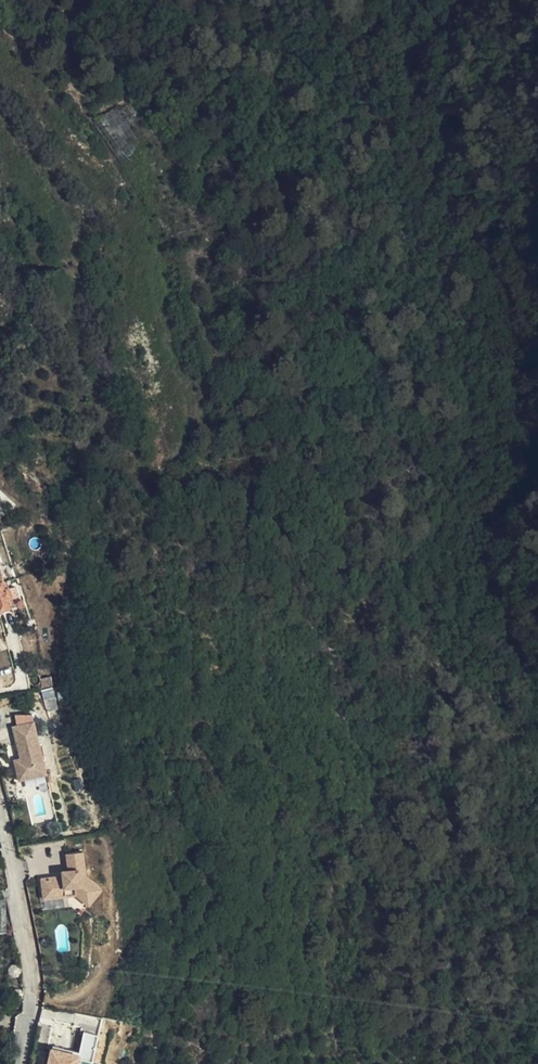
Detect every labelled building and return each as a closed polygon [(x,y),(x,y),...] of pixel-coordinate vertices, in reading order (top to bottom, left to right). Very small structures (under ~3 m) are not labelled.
[(6,583),(0,584),(0,607),(1,612),(13,610),(6,583)] [(54,688),(43,690),(49,710),(59,707),(54,688)] [(11,724),(18,755),(20,763),(15,764),(18,779),(45,772),(33,719),(11,724)] [(137,809),(128,779),(120,782),(130,812),(137,809)] [(68,868),(84,864),(81,848),(65,851),(68,868)] [(85,873),(84,864),(68,868),(69,871),(41,877),(43,891),(54,889),(56,896),(77,892),(92,903),(104,886),(85,873)] [(45,898),(56,896),(54,889),(43,891),(45,898)] [(96,1060),(102,1016),(61,1009),(59,1021),(84,1025),(81,1049),(51,1045),(48,1063),(79,1063),(80,1057),(96,1060)]
